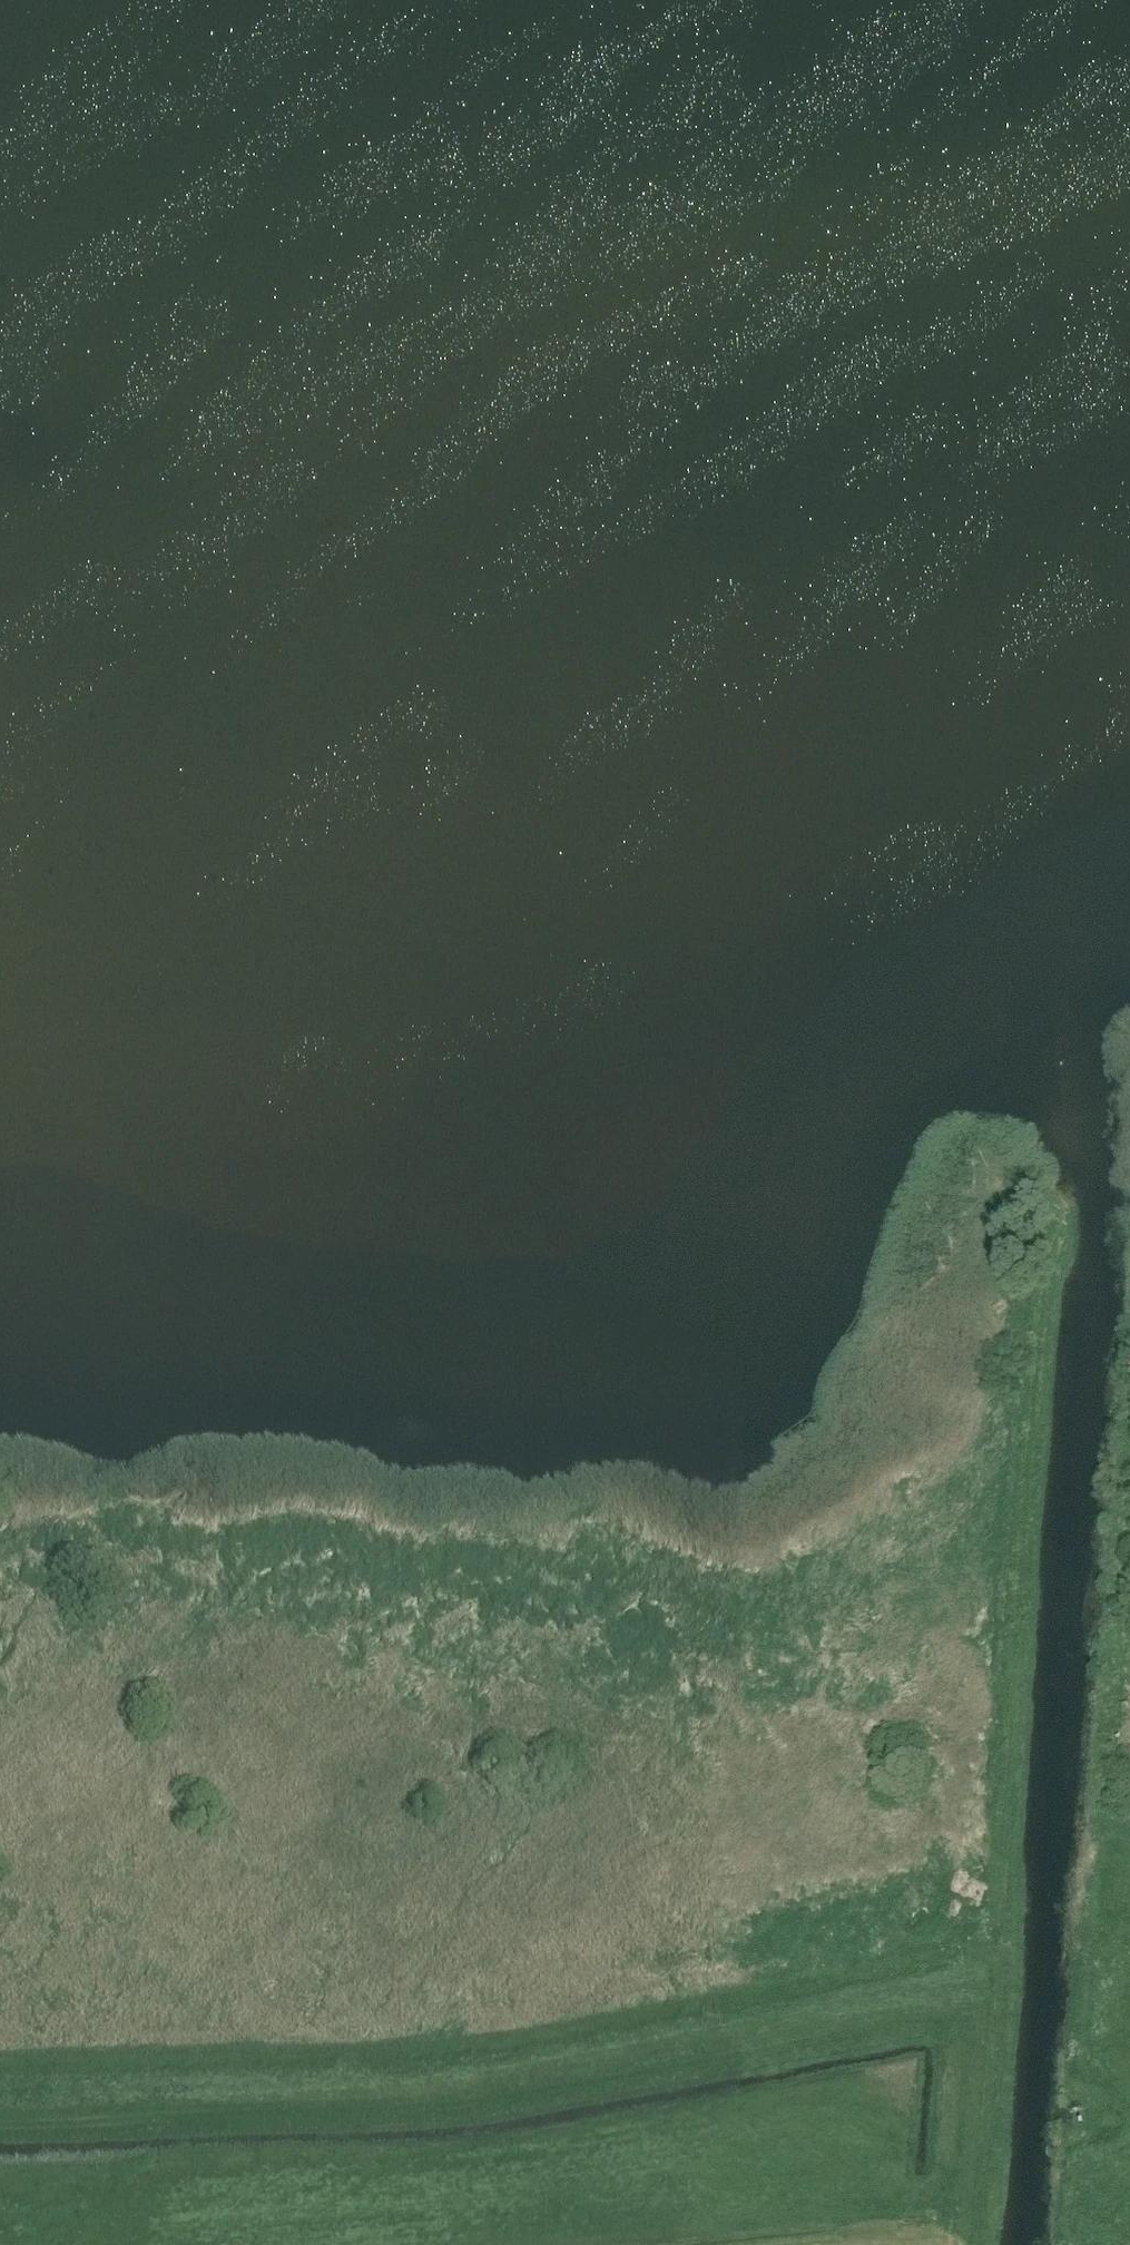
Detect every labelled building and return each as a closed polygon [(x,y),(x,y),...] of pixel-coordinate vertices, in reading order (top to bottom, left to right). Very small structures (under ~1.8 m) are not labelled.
[(987,1952),(980,1932),(968,1936),(975,1956),(987,1952)]
